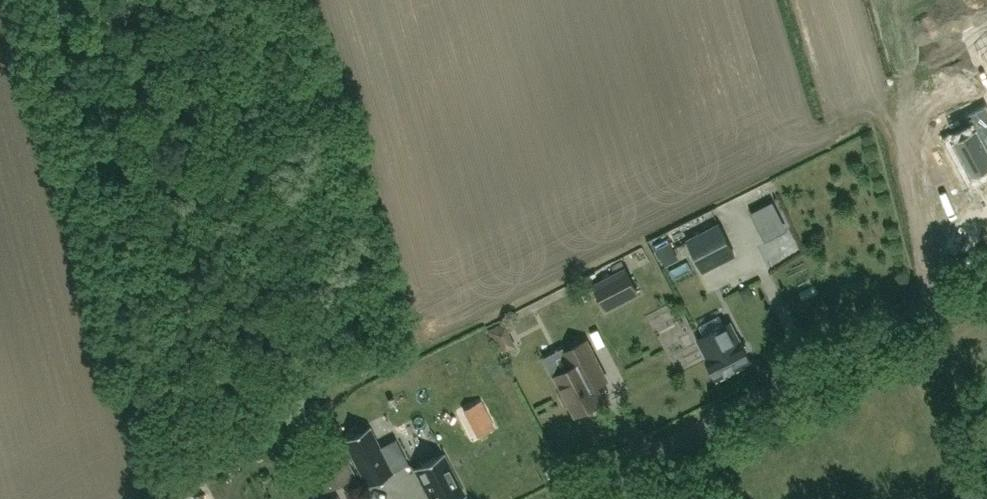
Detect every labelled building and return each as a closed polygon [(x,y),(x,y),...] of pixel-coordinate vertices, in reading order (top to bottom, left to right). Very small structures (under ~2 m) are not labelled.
[(986,170),(986,148),(977,129),(953,141),(972,177),(986,170)] [(735,255),(719,225),(688,241),(703,271),(735,255)] [(594,286),(606,309),(638,293),(626,269),(594,286)] [(717,379),(751,361),(741,342),(730,322),(698,339),(708,359),(707,360),(717,379)] [(607,380),(587,340),(565,352),(573,367),(557,375),(566,392),(564,395),(567,402),(571,402),(577,415),(603,401),(595,386),(607,380)] [(351,451),(368,484),(391,473),(374,439),(367,427),(345,439),(351,451)] [(410,457),(402,442),(385,450),(393,465),(410,457)] [(313,461),(327,488),(355,474),(341,447),(313,461)] [(465,496),(443,453),(414,468),(430,498),(458,498),(465,496)]
